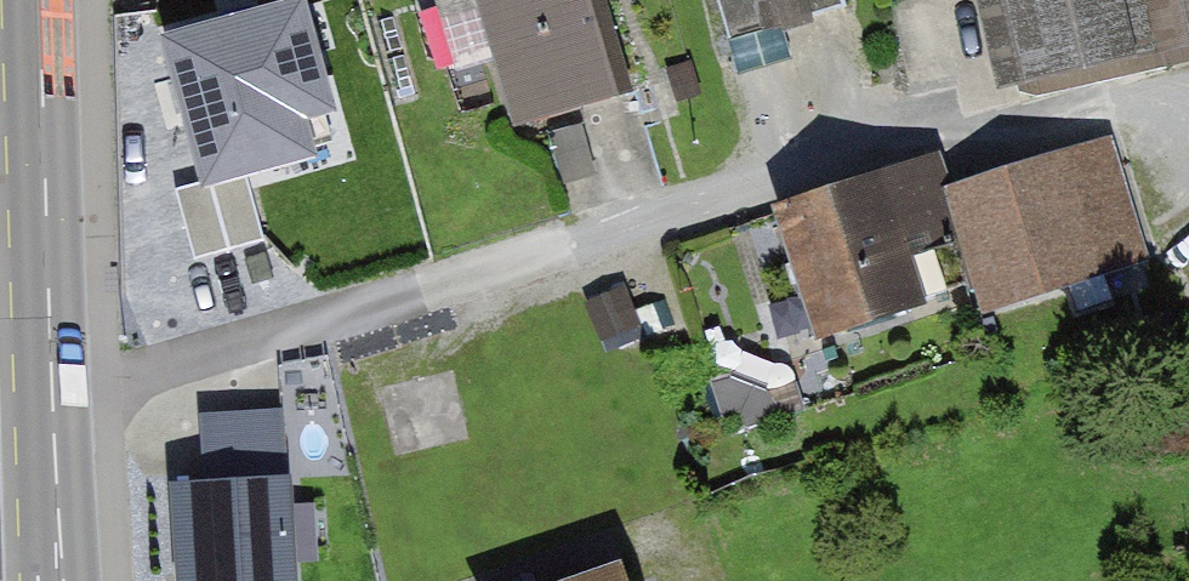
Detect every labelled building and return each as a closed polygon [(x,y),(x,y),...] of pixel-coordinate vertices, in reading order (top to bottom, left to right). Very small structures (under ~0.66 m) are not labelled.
[(443,30),(477,20),(513,143),(637,106),(606,0),(434,0),(443,30)] [(726,48),(842,12),(839,0),(712,0),(726,48)] [(999,111),(1188,67),(1188,0),(973,0),(999,111)] [(327,107),(298,6),(170,42),(209,179),(244,169),(277,160),(267,124),(327,107)] [(1108,142),(949,196),(959,225),(946,229),(979,328),(1152,270),(1108,142)] [(937,162),(760,221),(805,353),(922,314),(899,244),(946,229),(959,225),(949,196),(937,162)] [(264,239),(244,169),(209,179),(175,189),(195,259),(264,239)] [(196,418),(201,485),(166,488),(172,580),(298,580),(286,411),(196,418)]
